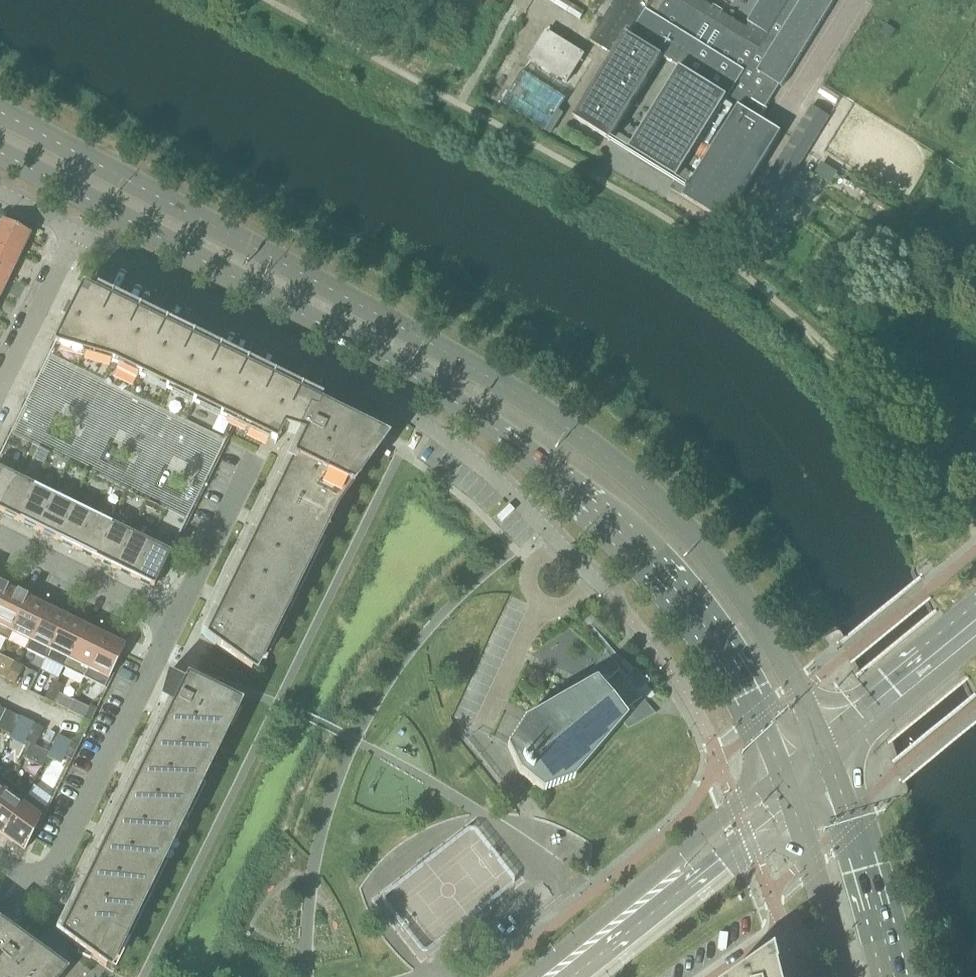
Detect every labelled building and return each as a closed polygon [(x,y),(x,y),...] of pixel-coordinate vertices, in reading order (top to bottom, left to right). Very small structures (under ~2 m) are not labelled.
[(556,1),(569,9),(574,1),(572,0),(557,0),(556,1)] [(575,119),(611,142),(663,58),(705,84),(675,132),(654,166),(701,196),(695,205),(726,224),(782,133),(763,122),(765,118),(762,116),(780,86),(782,88),(836,0),(766,0),(763,0),(748,23),(751,25),(748,29),(701,0),(617,0),(599,28),(591,42),(612,55),(614,56),(595,86),(575,119)] [(586,54),(547,30),(529,60),(568,83),(586,54)] [(523,72),(503,104),(552,134),(565,114),(560,111),(567,99),(523,72)] [(812,106),(774,168),(792,179),(830,117),(812,106)] [(749,213),(742,226),(754,233),(762,221),(756,217),(749,213)] [(19,254),(29,233),(4,221),(3,224),(0,230),(0,245),(19,254)] [(8,276),(19,254),(0,245),(0,272),(8,276)] [(8,276),(0,272),(0,293),(8,276)] [(66,321),(55,344),(62,346),(62,345),(113,360),(111,365),(140,373),(138,378),(167,386),(165,391),(194,399),(192,405),(221,413),(220,418),(250,427),(275,445),(283,430),(298,435),(262,508),(263,509),(271,513),(216,626),(213,624),(212,624),(207,622),(201,634),(216,646),(217,646),(237,661),(251,671),(254,665),(263,637),(266,640),(268,637),(264,635),(279,613),(279,614),(281,611),(276,609),(292,588),(293,586),(289,583),(304,562),(305,562),(306,560),(302,557),(317,536),(318,536),(331,509),(357,456),(366,436),(320,413),(285,403),(287,394),(256,379),(80,292),(68,316),(66,321)] [(8,491),(14,478),(0,471),(0,507),(8,491)] [(0,507),(0,513),(14,519),(17,521),(27,500),(34,487),(14,478),(8,491),(0,507)] [(27,500),(17,521),(19,522),(33,529),(37,531),(47,510),(53,497),(34,487),(27,500)] [(47,510),(37,531),(39,531),(53,538),(56,540),(66,519),(72,506),(53,497),(47,510)] [(147,503),(145,509),(156,514),(159,509),(147,503)] [(66,519),(56,540),(58,541),(72,548),(75,549),(86,529),(92,516),(72,506),(66,519)] [(86,529),(75,549),(77,550),(91,557),(95,559),(105,538),(111,525),(92,516),(86,529)] [(105,538),(95,559),(97,560),(111,567),(114,568),(124,548),(131,535),(111,525),(105,538)] [(124,548),(114,568),(116,569),(130,576),(134,578),(144,557),(150,545),(131,535),(124,548)] [(144,557),(134,578),(135,579),(154,588),(159,578),(164,567),(170,554),(150,545),(144,557)] [(9,589),(5,587),(4,588),(0,586),(0,606),(9,589)] [(0,606),(0,637),(8,641),(12,632),(11,632),(28,598),(24,596),(23,598),(9,591),(10,590),(9,589),(0,606)] [(11,632),(12,632),(31,641),(48,608),(43,606),(43,607),(29,600),(29,599),(28,598),(11,632)] [(50,651),(67,617),(63,615),(62,617),(48,610),(49,609),(48,608),(31,641),(26,650),(46,659),(50,651)] [(86,627),(82,625),(82,626),(68,619),(68,618),(67,617),(50,651),(46,659),(65,669),(86,627)] [(88,628),(86,627),(65,669),(85,678),(106,636),(102,634),(101,636),(87,629),(88,628)] [(85,678),(107,689),(116,670),(114,669),(121,656),(120,656),(124,647),(106,639),(107,637),(106,636),(85,678)] [(573,778),(625,718),(632,726),(656,712),(607,653),(589,674),(596,682),(526,720),(508,748),(520,774),(543,790),(573,778)] [(14,662),(10,671),(15,673),(20,675),(24,667),(14,662)] [(20,675),(15,673),(10,671),(5,680),(15,685),(20,675)] [(62,918),(56,931),(74,944),(80,949),(78,954),(90,960),(92,957),(92,958),(98,962),(106,968),(109,962),(110,960),(117,934),(122,936),(123,934),(118,932),(134,910),(134,911),(135,908),(131,906),(146,884),(147,885),(148,883),(143,880),(159,859),(160,859),(161,857),(156,854),(172,833),(173,831),(169,828),(184,807),(185,807),(186,804),(182,802),(197,780),(198,781),(199,778),(234,707),(237,701),(214,690),(217,685),(204,678),(201,684),(187,677),(184,682),(167,674),(160,700),(167,704),(142,753),(151,758),(120,821),(71,922),(67,921),(62,918)] [(49,690),(54,692),(58,694),(63,686),(53,681),(49,690)] [(44,699),(54,703),(58,694),(54,692),(49,690),(44,699)] [(91,722),(97,709),(90,706),(84,718),(91,722)] [(34,724),(30,733),(40,738),(44,729),(34,724)] [(35,747),(40,738),(30,733),(25,742),(30,744),(35,747)] [(72,760),(79,746),(72,743),(65,757),(72,760)] [(49,753),(35,747),(30,744),(23,758),(41,767),(49,753)] [(1,834),(29,797),(11,784),(6,791),(0,799),(0,834),(1,834)] [(48,811),(29,797),(1,834),(3,835),(4,834),(25,850),(30,840),(36,828),(38,829),(48,811)] [(63,969),(60,967),(41,952),(44,949),(33,939),(29,944),(15,933),(11,940),(0,930),(0,976),(53,976),(63,969)] [(770,965),(768,954),(735,976),(773,976),(770,965)]
